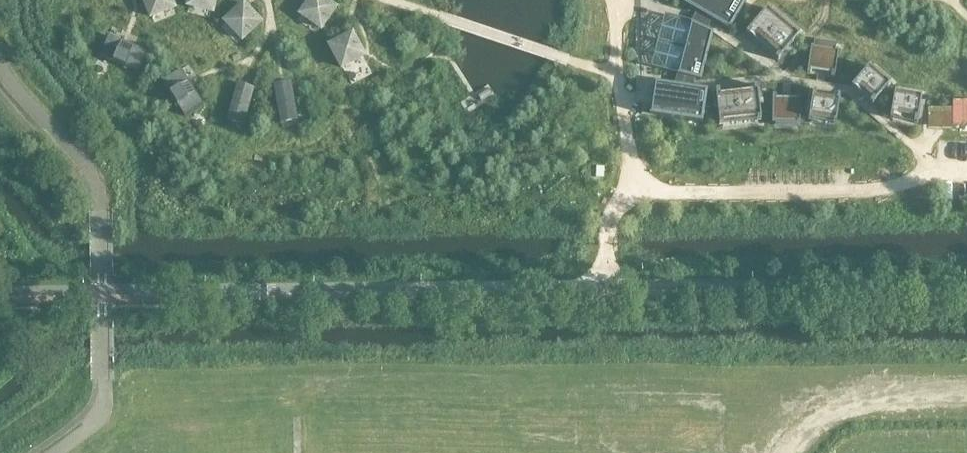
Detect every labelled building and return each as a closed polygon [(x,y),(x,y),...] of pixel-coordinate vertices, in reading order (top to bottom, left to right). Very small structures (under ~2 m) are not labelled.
[(150,17),(173,8),(174,7),(171,0),(143,0),(150,17)] [(188,6),(211,12),(212,12),(215,0),(189,0),(188,6)] [(301,14),(320,28),(324,24),(335,8),(324,0),(309,0),(300,14),(301,14)] [(693,17),(709,23),(711,21),(711,19),(729,30),(746,0),(678,0),(696,11),(695,15),(693,17)] [(260,22),(245,6),(243,4),(225,21),(242,39),(260,22)] [(799,36),(796,33),(795,34),(778,19),(769,12),(770,11),(767,8),(745,34),(748,37),(751,33),(778,55),(775,59),(778,61),(799,36)] [(677,78),(676,81),(693,84),(693,83),(694,79),(700,80),(713,33),(706,30),(707,28),(709,24),(709,23),(693,17),(692,19),(690,24),(677,20),(663,70),(678,74),(677,78)] [(341,68),(342,67),(363,56),(361,50),(352,34),(329,46),(341,68)] [(147,51),(134,46),(108,36),(100,56),(139,72),(147,51)] [(811,46),(807,74),(810,74),(810,69),(831,73),(831,77),(834,78),(839,50),(835,49),(835,51),(813,48),(814,46),(811,46)] [(869,66),(851,88),(853,89),(856,86),(864,93),(872,100),(869,103),(872,106),(890,84),(887,82),(887,83),(879,76),(870,69),(871,68),(869,66)] [(196,92),(181,69),(162,81),(184,116),(203,104),(196,92)] [(693,84),(676,81),(675,86),(662,85),(654,83),(649,115),(657,116),(702,123),(706,91),(692,89),(693,84)] [(254,87),(252,87),(238,83),(236,82),(226,120),(227,121),(241,125),(243,125),(254,87)] [(291,82),(289,82),(274,84),(273,85),(280,123),(281,123),(296,121),(298,120),(291,82)] [(719,91),(715,91),(719,125),(723,124),(723,123),(757,119),(757,121),(761,120),(757,87),(753,87),(754,92),(720,95),(719,91)] [(840,97),(837,96),(836,100),(825,99),(815,97),(816,93),(812,92),(812,94),(808,120),(812,120),(812,119),(833,122),(833,124),(836,124),(840,97)] [(922,96),(918,96),(918,97),(907,95),(897,93),(897,92),(894,92),(889,119),(892,120),(893,115),(904,117),(914,119),(913,124),(917,124),(917,122),(922,96)] [(776,94),(772,94),(772,122),(775,122),(775,121),(797,121),(797,123),(800,123),(800,95),(797,95),(797,99),(776,99),(776,94)] [(604,166),(596,166),(595,177),(603,177),(604,166)]
